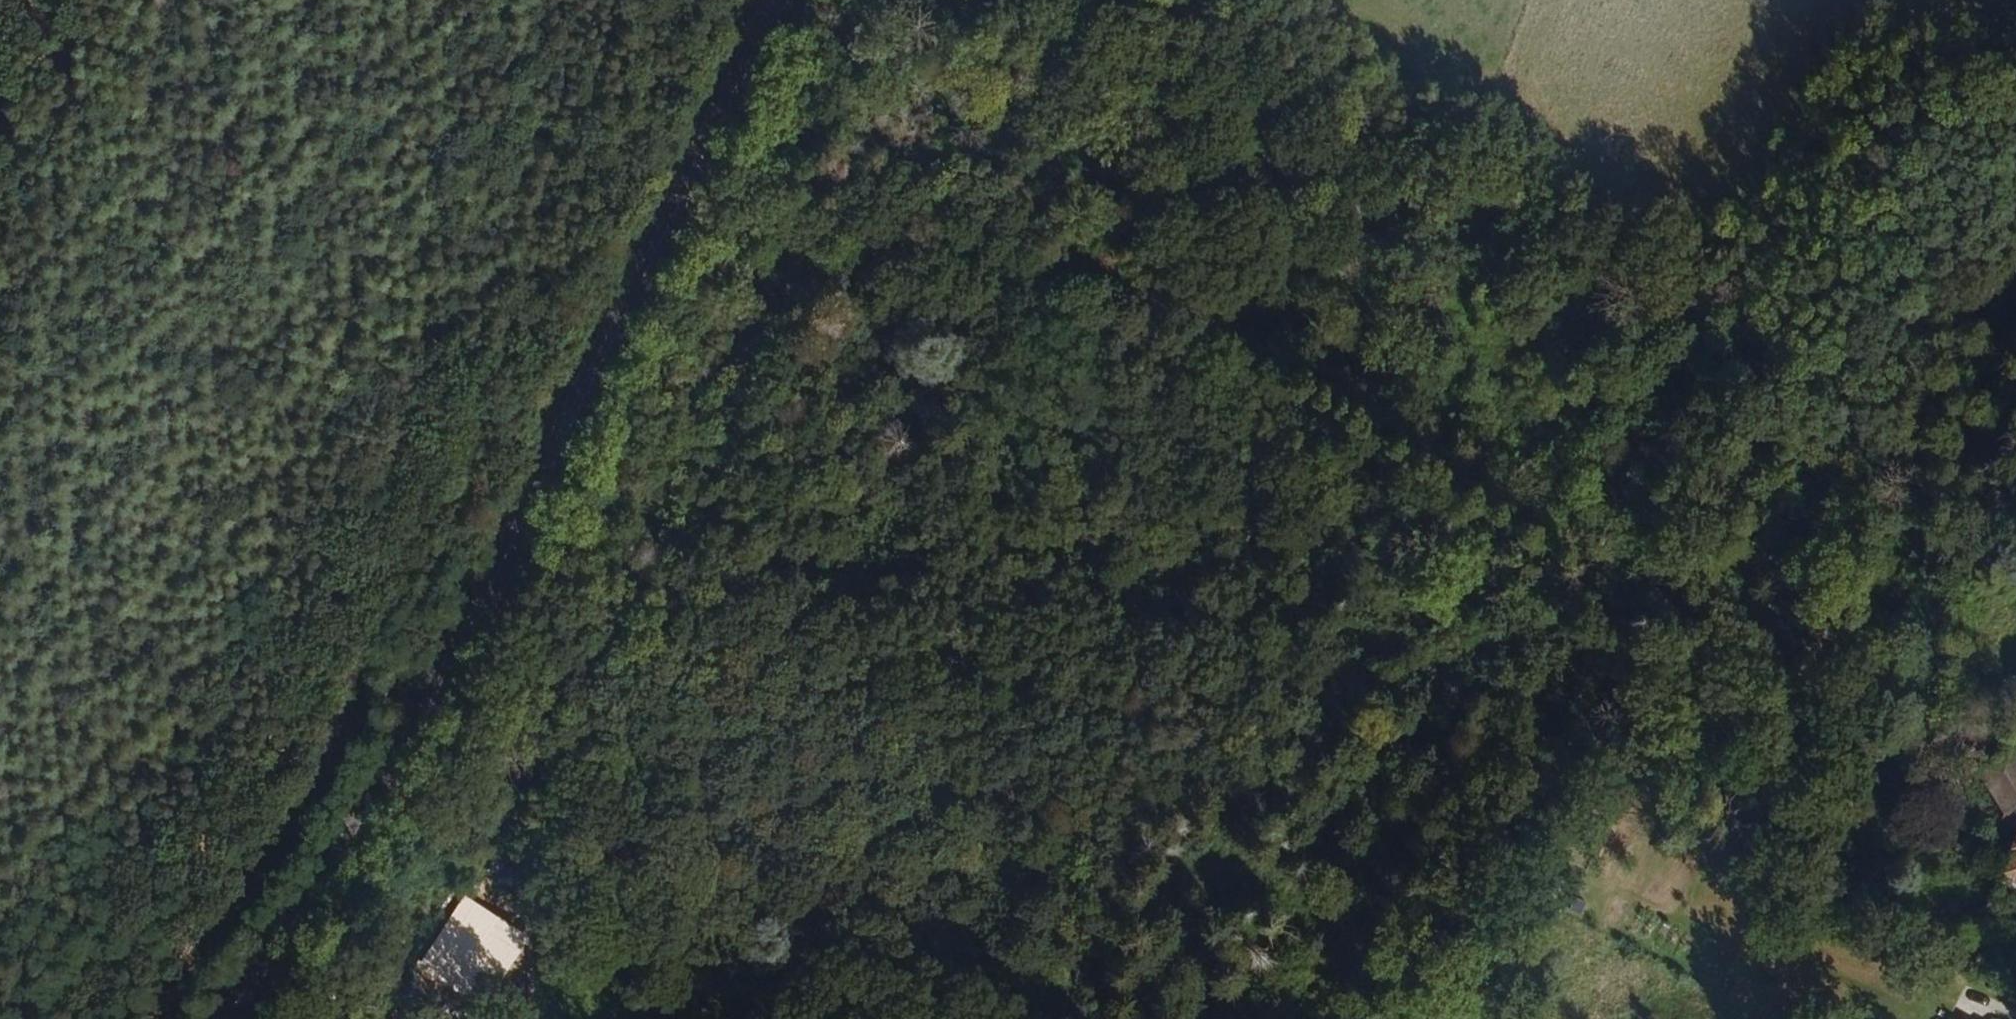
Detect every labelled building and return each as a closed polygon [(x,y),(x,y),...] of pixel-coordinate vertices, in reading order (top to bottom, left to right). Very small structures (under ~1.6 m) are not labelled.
[(1996,883),(2015,894),(2015,845),(1996,883)] [(536,935),(464,897),(423,974),(494,1012),(536,935)]
